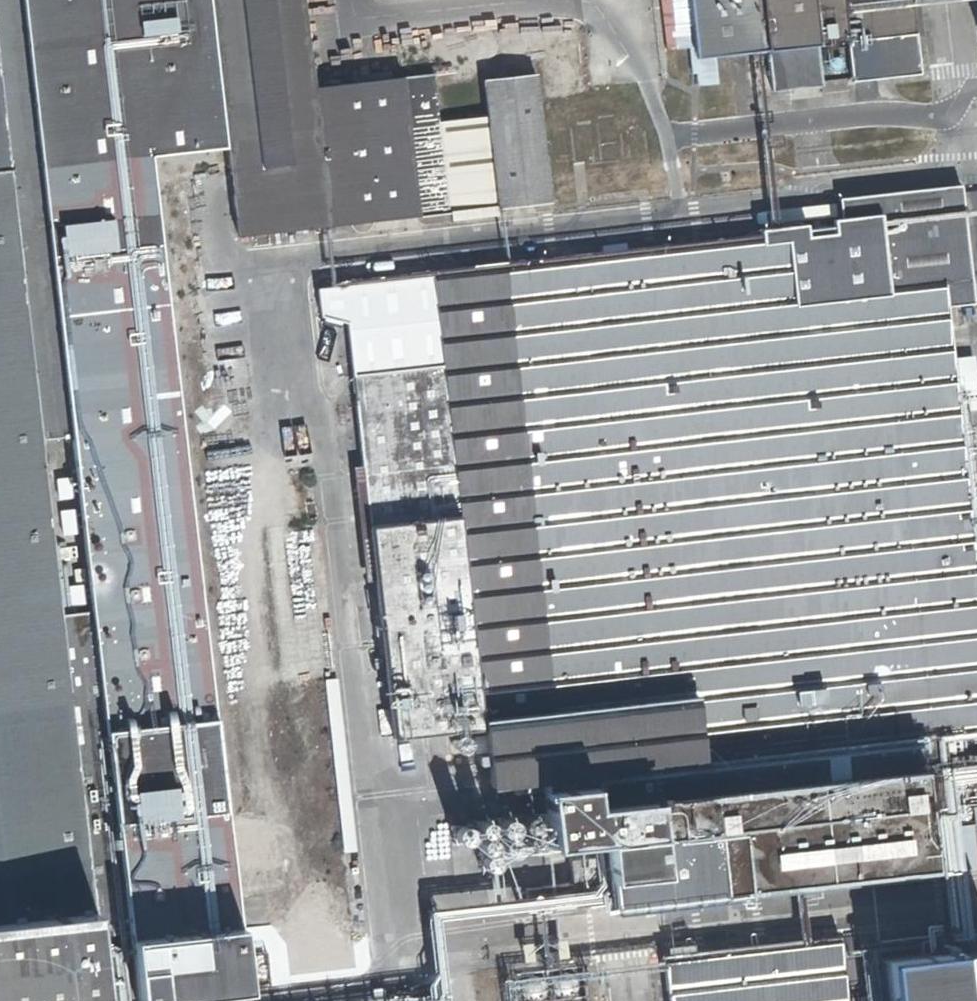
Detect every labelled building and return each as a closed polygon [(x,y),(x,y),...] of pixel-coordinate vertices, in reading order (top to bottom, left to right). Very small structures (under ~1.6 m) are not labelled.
[(97,936),(129,933),(136,1000),(149,1000),(244,991),(209,680),(146,136),(221,128),(207,0),(0,0),(0,1000),(104,1000),(97,936)] [(696,56),(698,81),(715,80),(713,54),(771,47),(776,90),(826,84),(821,41),(851,38),(855,78),(924,70),(919,30),(916,0),(690,0),(696,56)] [(788,213),(758,216),(758,226),(432,260),(425,259),(376,264),(314,270),(317,298),(346,308),(352,362),(392,734),(481,727),(488,782),(490,795),(538,791),(543,847),(596,842),(597,855),(562,859),(565,882),(518,887),(520,911),(615,902),(650,897),(775,885),(934,867),(928,807),(950,804),(945,758),(976,754),(976,542),(949,295),(974,293),(962,174),(839,187),(841,206),(832,207),(834,221),(805,224),(804,212),(788,213)] [(834,938),(656,955),(660,1000),(841,1000),(834,938)] [(879,975),(882,1000),(976,1000),(976,965),(879,975)]
